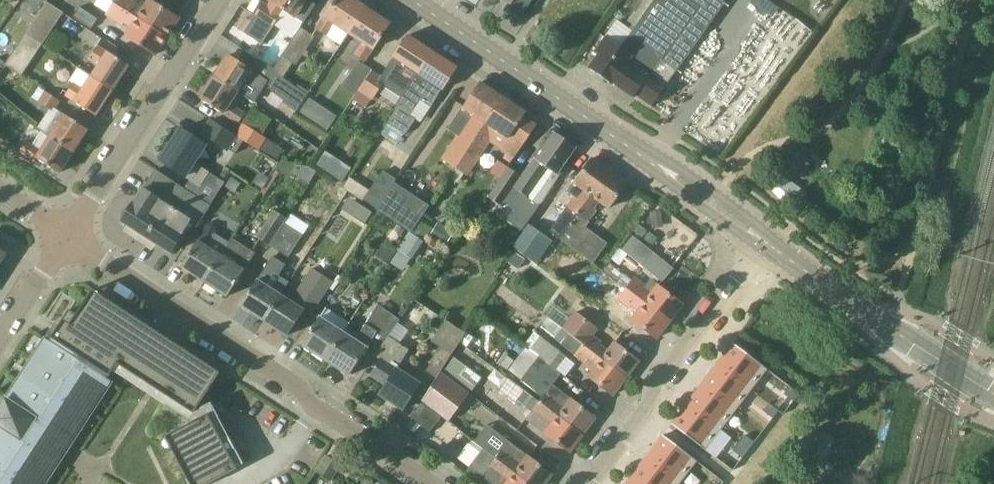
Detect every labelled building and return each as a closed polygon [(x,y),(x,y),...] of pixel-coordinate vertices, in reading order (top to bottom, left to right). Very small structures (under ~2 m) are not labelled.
[(27,33),(44,44),(65,11),(48,0),(27,33)] [(115,3),(168,36),(179,17),(152,0),(150,0),(144,9),(136,4),(138,1),(136,0),(111,0),(115,3)] [(272,1),(269,6),(264,2),(255,15),(245,32),(262,43),(281,14),(284,9),(304,22),(316,4),(309,0),(270,0),(272,1)] [(350,33),(366,7),(356,0),(336,0),(318,28),(327,35),(335,23),(350,33)] [(623,45),(634,54),(614,82),(635,97),(637,93),(654,105),(671,80),(654,69),(699,4),(693,0),(655,0),(623,45)] [(168,36),(115,3),(107,14),(124,24),(125,22),(133,26),(127,36),(156,54),(168,36)] [(99,18),(81,6),(75,16),(93,27),(99,18)] [(366,7),(350,33),(364,42),(356,54),(366,60),(391,23),(366,7)] [(298,63),(315,37),(301,27),(274,69),(285,76),(295,61),(298,63)] [(24,76),(44,44),(27,33),(7,65),(24,76)] [(378,82),(382,84),(403,97),(410,86),(419,73),(433,51),(408,35),(394,56),(395,57),(382,76),(378,82)] [(613,84),(614,82),(634,54),(623,45),(622,47),(607,36),(596,51),(599,54),(590,67),(613,84)] [(92,76),(113,90),(130,65),(108,51),(107,51),(98,46),(90,58),(99,64),(92,76)] [(419,73),(410,86),(403,97),(387,121),(406,134),(416,118),(411,115),(421,99),(432,106),(444,89),(459,68),(433,51),(419,73)] [(216,76),(238,91),(247,79),(262,88),(268,79),(252,69),(253,69),(230,54),(216,76)] [(358,95),(373,71),(359,61),(343,85),(358,95)] [(113,90),(92,76),(79,67),(71,80),(74,82),(67,94),(76,100),(75,101),(97,115),(113,90)] [(382,76),(373,71),(358,95),(355,100),(367,108),(382,84),(378,82),(382,76)] [(308,94),(278,74),(270,87),(291,100),(289,102),(299,108),(308,94)] [(230,103),(238,91),(216,76),(201,98),(224,113),(240,122),(245,113),(230,103)] [(474,121),(449,158),(460,165),(476,139),(504,97),(480,82),(464,107),(479,118),(476,123),(474,121)] [(54,112),(61,101),(46,91),(39,103),(54,112)] [(476,139),(460,165),(459,167),(469,174),(491,141),(508,152),(504,157),(511,161),(514,156),(516,157),(539,124),(525,115),(527,112),(504,97),(476,139)] [(51,136),(74,151),(88,129),(65,114),(51,136)] [(236,134),(212,119),(203,134),(228,150),(229,149),(238,135),(236,134)] [(236,134),(238,135),(245,140),(259,150),(260,149),(267,139),(243,123),(236,134)] [(183,187),(195,194),(210,171),(195,162),(207,144),(182,128),(161,160),(189,178),(183,187)] [(539,205),(544,204),(561,175),(559,174),(578,147),(554,131),(523,176),(509,167),(488,197),(500,205),(512,188),(539,205)] [(238,135),(229,149),(236,153),(245,140),(238,135)] [(74,151),(51,136),(41,151),(26,141),(21,150),(36,160),(38,158),(60,172),(74,151)] [(267,139),(260,149),(268,154),(275,144),(267,139)] [(552,232),(560,237),(610,170),(593,158),(575,182),(568,191),(577,196),(561,217),(563,218),(552,232)] [(343,162),(334,176),(342,181),(352,168),(343,162)] [(308,166),(297,165),(291,173),(309,185),(309,183),(316,173),(317,172),(317,171),(309,166),(308,166)] [(156,169),(122,221),(171,252),(183,233),(190,222),(197,227),(212,205),(195,194),(183,187),(156,169)] [(459,183),(465,174),(457,169),(451,178),(459,183)] [(395,182),(397,179),(384,170),(366,197),(379,206),(395,182)] [(610,170),(560,237),(595,263),(609,243),(587,227),(591,222),(590,221),(597,211),(595,209),(600,201),(610,208),(628,183),(610,170)] [(350,177),(343,188),(353,194),(360,184),(350,177)] [(395,182),(379,206),(377,209),(411,231),(428,204),(395,182)] [(372,212),(361,204),(354,216),(365,223),(366,224),(373,212),(372,212)] [(257,237),(269,245),(283,223),(286,218),(274,210),(257,237)] [(662,210),(650,212),(652,229),(664,227),(662,210)] [(455,232),(439,222),(430,237),(446,246),(455,232)] [(302,235),(283,223),(269,245),(288,257),(302,235)] [(205,281),(221,255),(230,242),(216,233),(218,230),(209,224),(182,266),(205,281)] [(530,224),(515,247),(538,263),(554,241),(530,224)] [(634,230),(643,237),(648,231),(639,224),(634,230)] [(398,250),(410,258),(412,259),(423,241),(410,232),(398,250)] [(653,245),(658,238),(650,232),(645,238),(653,245)] [(622,249),(642,265),(653,252),(633,236),(622,249)] [(246,248),(232,239),(230,242),(221,255),(205,281),(228,296),(256,254),(246,248)] [(628,255),(621,248),(612,259),(620,265),(628,255)] [(508,261),(518,269),(525,259),(515,252),(508,261)] [(663,281),(674,268),(653,252),(642,265),(663,281)] [(271,288),(286,264),(273,256),(242,305),(265,320),(281,295),(271,288)] [(624,276),(610,265),(605,272),(618,283),(624,276)] [(281,295),(265,320),(289,335),(307,307),(314,312),(334,281),(313,267),(291,301),(281,295)] [(635,278),(627,288),(670,321),(683,303),(658,284),(652,291),(635,278)] [(670,321),(627,288),(614,305),(657,338),(670,321)] [(364,296),(357,292),(352,300),(359,305),(364,296)] [(45,483),(46,483),(47,483),(46,482),(52,474),(53,472),(59,463),(59,464),(60,462),(60,461),(64,454),(65,453),(66,454),(67,452),(66,451),(67,450),(71,443),(72,444),(73,442),(73,441),(78,433),(79,434),(80,432),(79,431),(84,423),(85,424),(86,422),(86,421),(91,413),(92,414),(93,412),(92,411),(97,403),(98,403),(99,402),(99,401),(111,381),(107,378),(109,375),(110,374),(117,363),(194,413),(220,373),(204,362),(199,370),(179,357),(184,349),(154,329),(149,338),(129,325),(134,316),(103,296),(98,305),(87,298),(77,314),(70,309),(51,337),(53,338),(51,342),(46,339),(40,348),(39,348),(38,350),(39,350),(33,359),(32,358),(31,360),(32,360),(27,369),(26,368),(25,370),(20,379),(19,378),(18,380),(19,380),(13,389),(13,388),(12,390),(12,391),(7,399),(6,399),(4,402),(0,408),(0,409),(0,483),(45,483)] [(345,333),(327,360),(350,375),(367,350),(376,355),(389,336),(401,319),(379,304),(356,340),(345,333)] [(303,344),(327,360),(345,333),(351,323),(327,307),(303,344)] [(598,328),(576,312),(564,329),(627,378),(640,360),(616,342),(608,352),(600,345),(602,343),(592,336),(598,328)] [(543,328),(556,339),(563,330),(549,319),(543,328)] [(460,342),(465,333),(445,321),(431,341),(452,355),(454,351),(460,342)] [(564,329),(563,330),(556,339),(587,363),(589,360),(597,366),(589,376),(614,395),(627,378),(564,329)] [(404,345),(389,336),(376,355),(381,358),(371,374),(387,384),(380,394),(404,410),(421,383),(391,364),(404,345)] [(540,356),(557,369),(567,357),(542,337),(532,350),(540,356)] [(767,371),(731,343),(716,363),(751,391),(767,371)] [(557,369),(540,356),(521,378),(545,396),(541,401),(583,434),(597,417),(572,399),(553,384),(562,373),(557,369)] [(472,392),(482,377),(455,357),(444,372),(472,392)] [(751,391),(716,363),(700,383),(735,411),(751,391)] [(471,394),(441,371),(423,400),(423,401),(443,416),(450,421),(471,394)] [(518,401),(526,390),(509,377),(499,390),(516,402),(518,401)] [(735,411),(700,383),(685,403),(720,431),(735,411)] [(789,387),(784,394),(794,401),(799,395),(789,387)] [(528,409),(533,412),(541,401),(534,396),(526,390),(518,401),(526,407),(528,409)] [(443,416),(423,401),(412,418),(430,432),(443,416)] [(533,412),(527,419),(570,452),(583,434),(541,401),(533,412)] [(720,431),(685,403),(669,423),(670,423),(704,451),(720,431)] [(768,405),(763,411),(773,419),(778,412),(768,405)] [(208,413),(174,431),(180,443),(171,447),(189,480),(197,475),(202,483),(207,483),(237,468),(208,413)] [(494,437),(485,450),(531,483),(545,483),(553,474),(502,435),(494,437)] [(660,437),(645,457),(679,483),(680,483),(695,464),(660,437)] [(742,439),(737,445),(747,453),(752,446),(742,439)] [(737,445),(732,452),(742,459),(747,453),(737,445)] [(485,450),(483,449),(471,465),(484,476),(495,483),(531,483),(485,450)] [(317,472),(331,481),(342,464),(328,455),(317,472)] [(645,457),(629,477),(630,477),(638,483),(679,483),(645,457)] [(348,478),(358,465),(349,458),(339,471),(348,478)]
